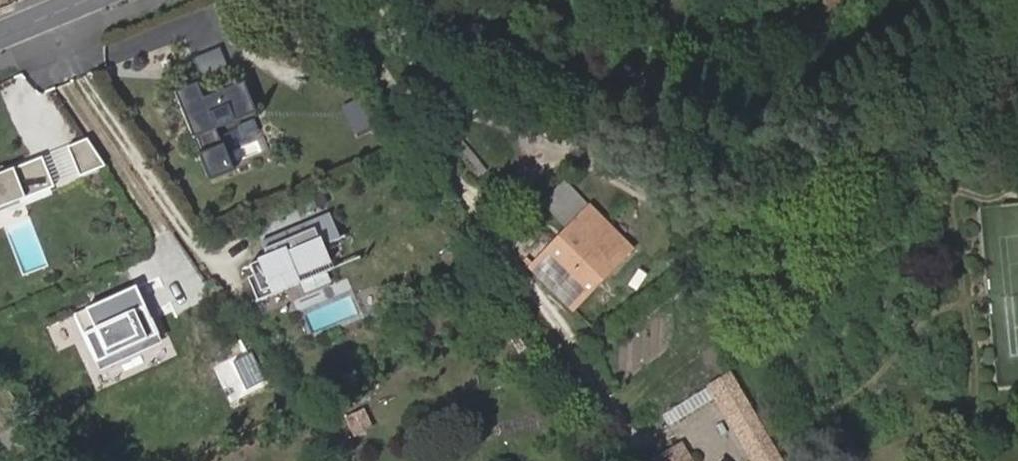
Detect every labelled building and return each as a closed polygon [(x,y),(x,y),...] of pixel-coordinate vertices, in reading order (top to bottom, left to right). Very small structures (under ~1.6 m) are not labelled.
[(225,46),(196,53),(200,68),(229,61),(225,46)] [(198,84),(175,93),(210,180),(234,170),(217,129),(256,113),(244,82),(204,98),(198,84)] [(86,139),(67,147),(79,178),(105,167),(86,139)] [(0,173),(0,208),(53,186),(41,156),(0,173)] [(575,311),(633,249),(566,182),(544,204),(569,229),(531,268),(575,311)] [(330,214),(263,243),(269,258),(251,266),(255,276),(249,279),(259,302),(301,284),(299,278),(331,264),(323,246),(341,239),(330,214)] [(136,287),(74,315),(97,364),(159,336),(136,287)] [(769,438),(776,434),(763,412),(757,416),(732,373),(708,387),(709,389),(715,399),(752,460),(783,460),(769,438)] [(671,425),(715,399),(709,389),(665,415),(671,425)] [(684,443),(656,460),(657,460),(695,460),(684,443)]
